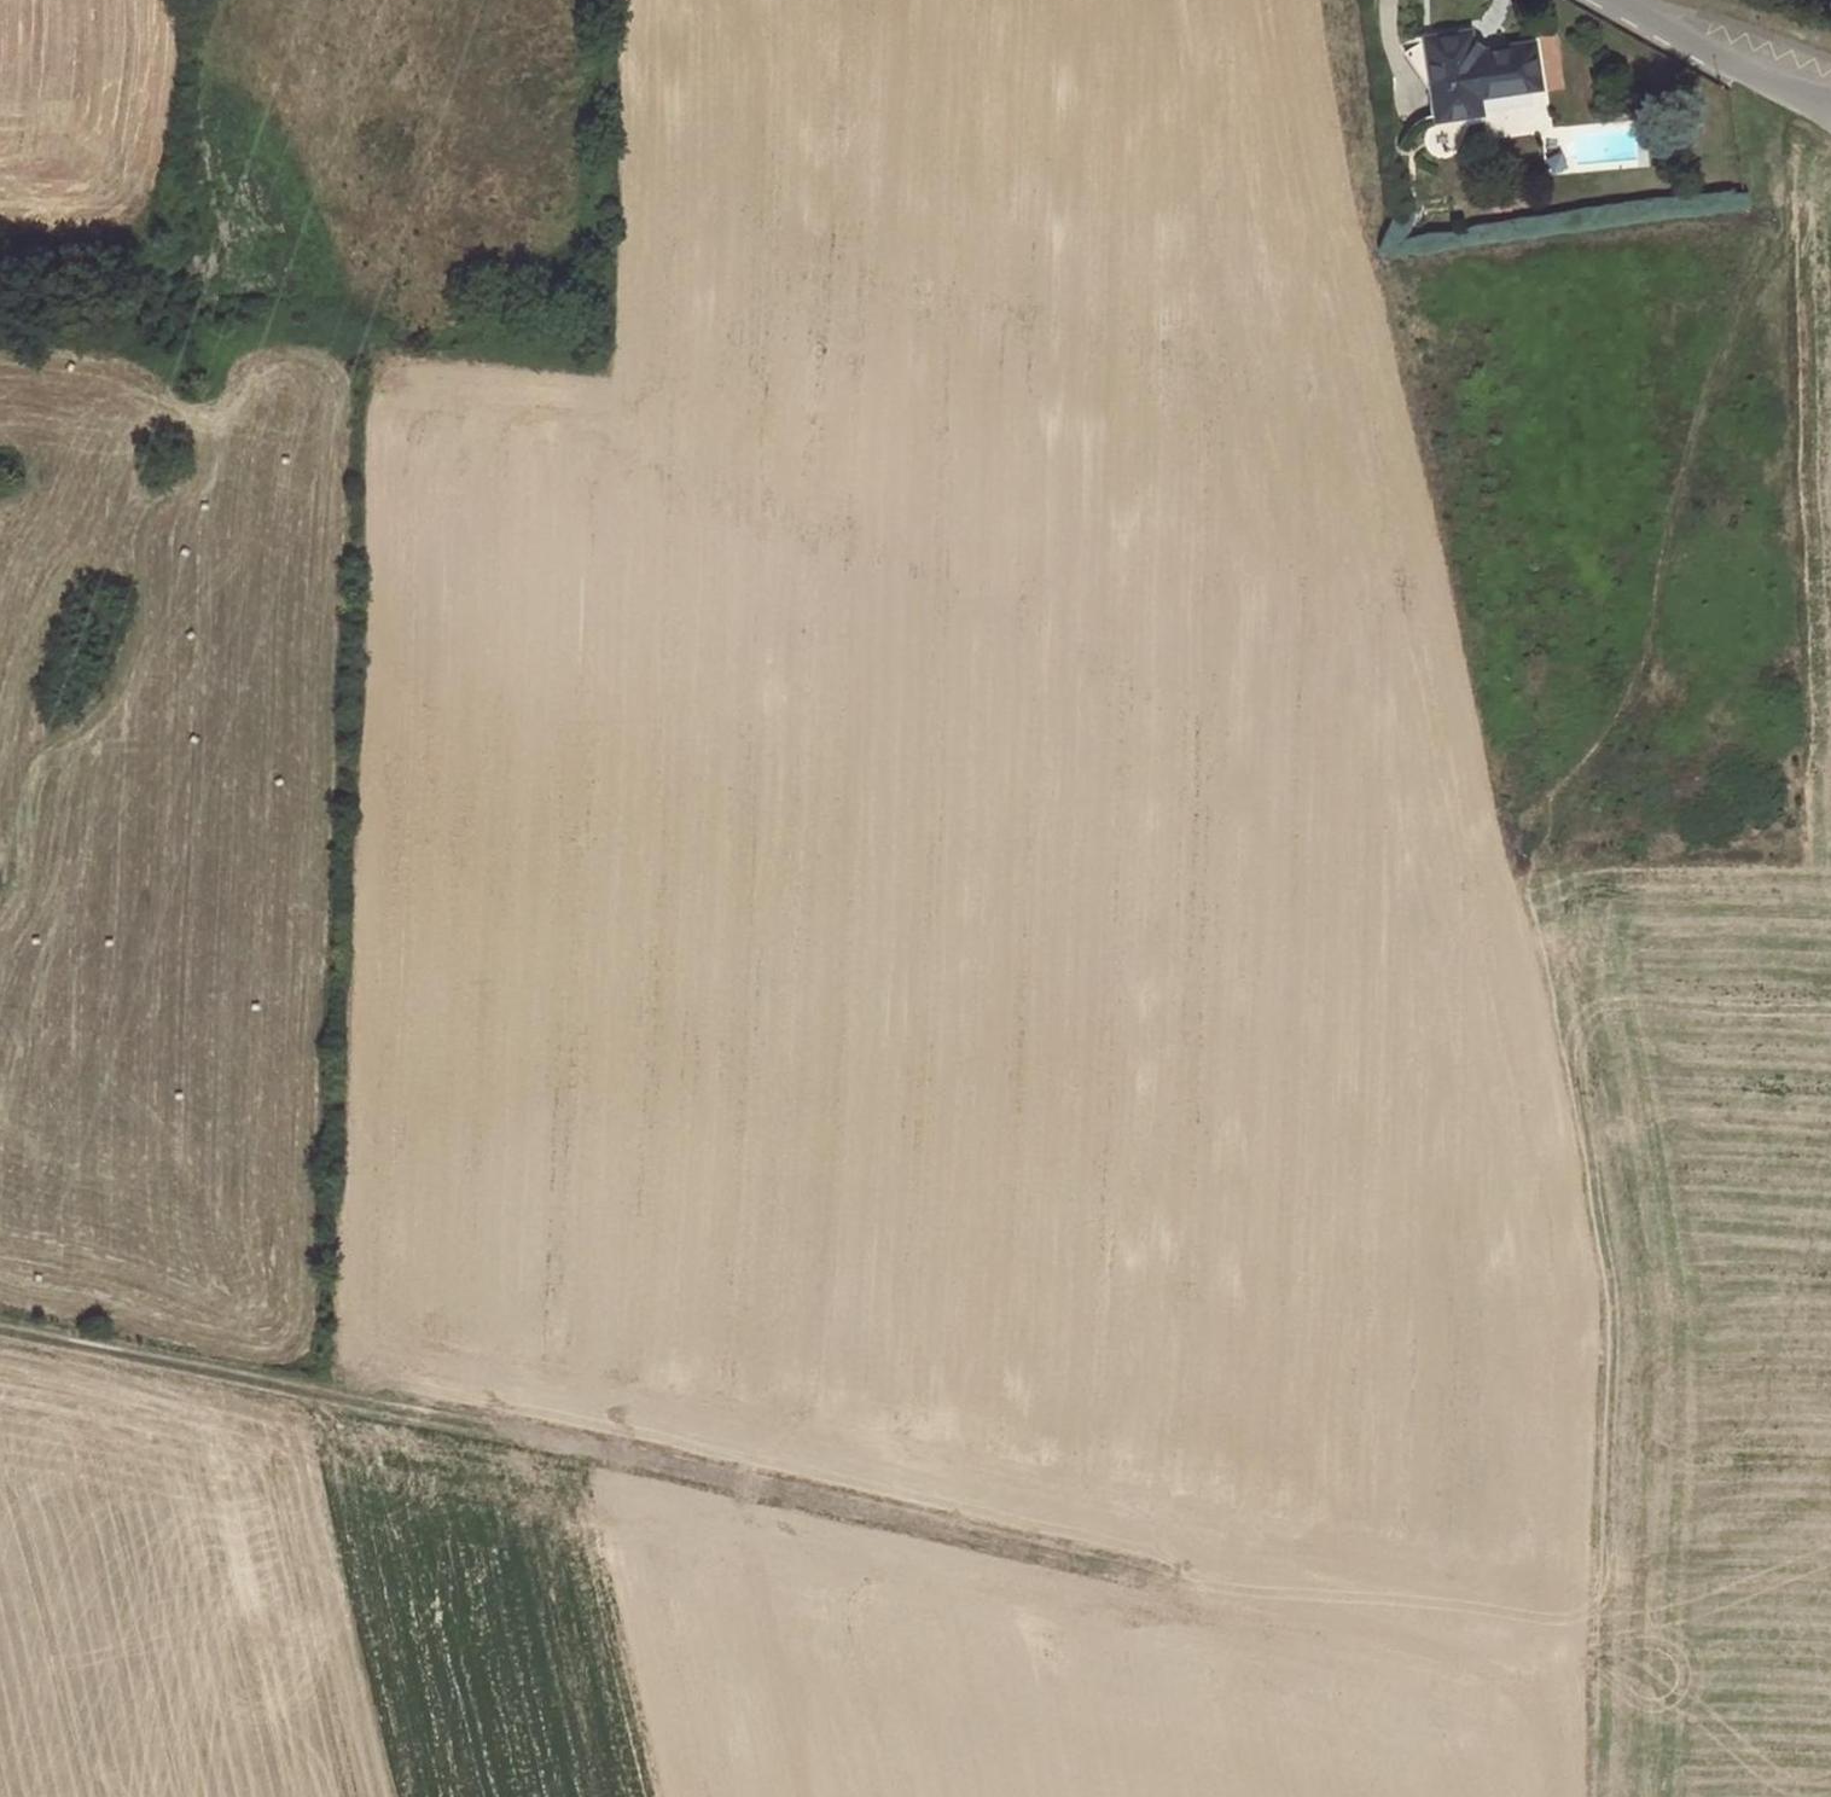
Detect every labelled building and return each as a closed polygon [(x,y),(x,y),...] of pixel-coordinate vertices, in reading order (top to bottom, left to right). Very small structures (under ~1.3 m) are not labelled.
[(1429,44),(1440,122),(1480,117),(1478,100),(1538,91),(1531,50),(1483,56),(1473,50),(1471,39),(1429,44)]
